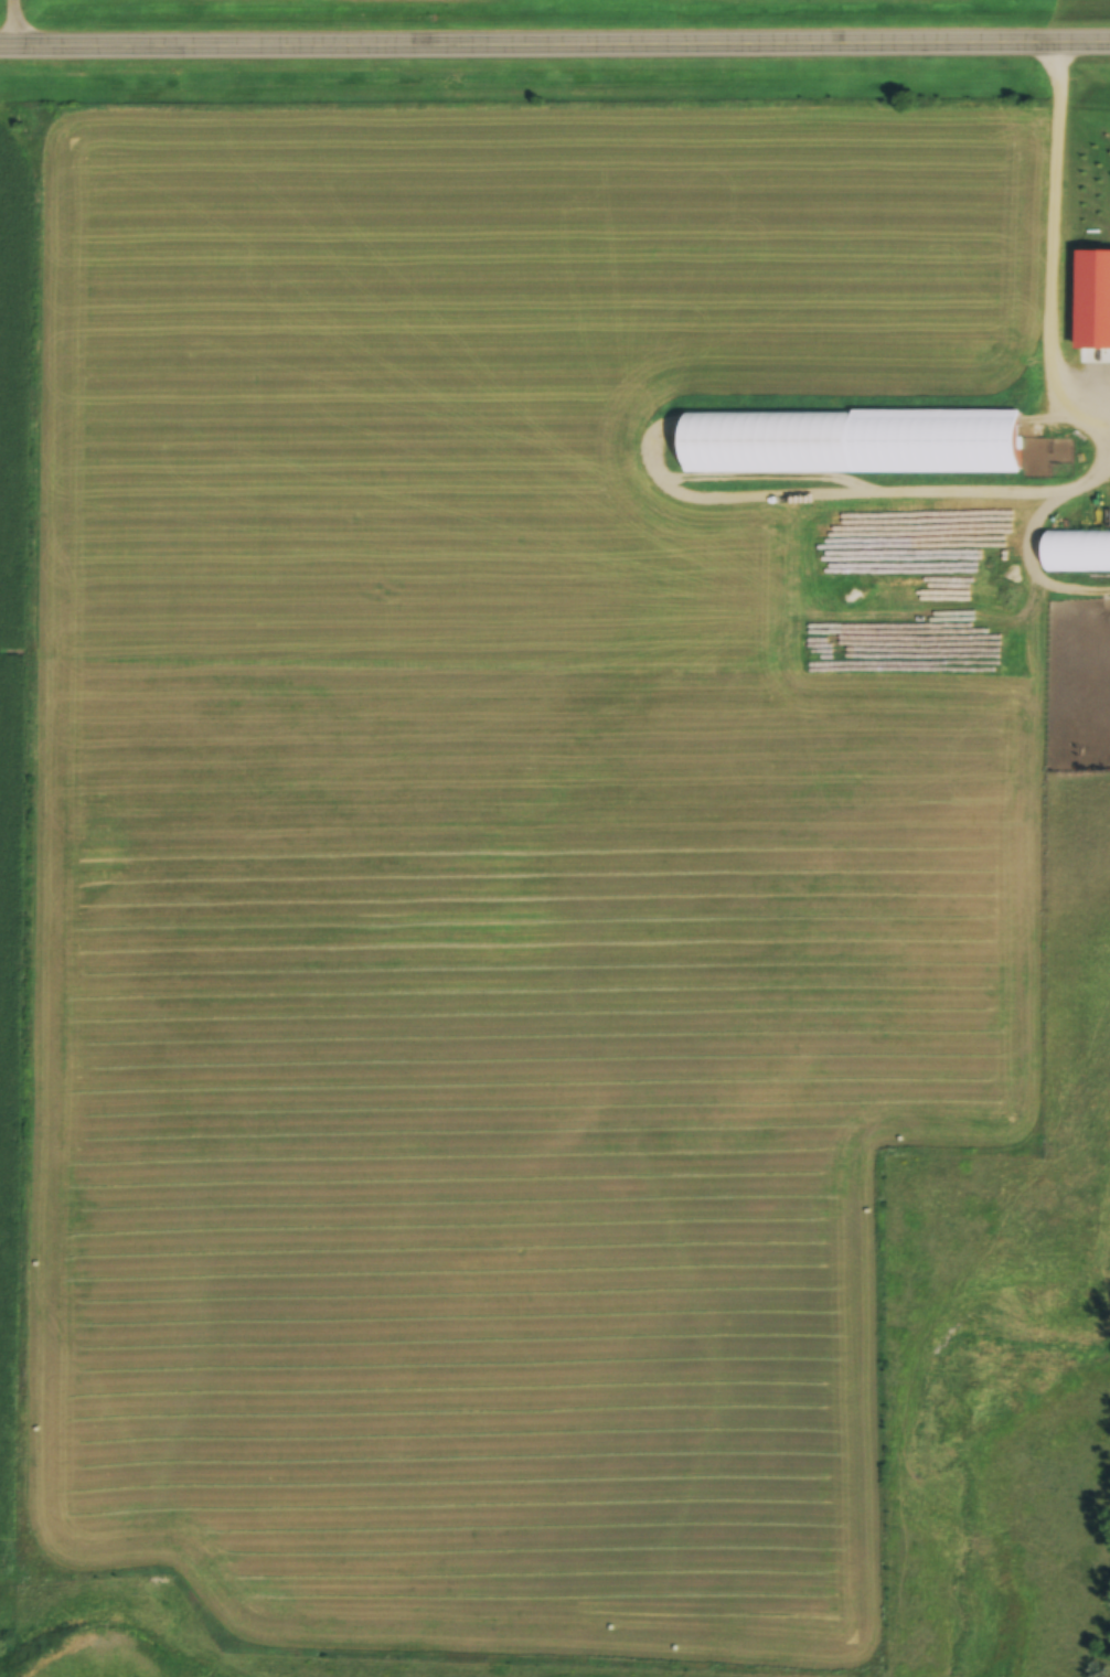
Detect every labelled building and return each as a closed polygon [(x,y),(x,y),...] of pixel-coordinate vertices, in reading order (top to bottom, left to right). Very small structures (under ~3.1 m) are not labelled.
[(1018,474),(1017,416),(748,418),(749,476),(1018,474)] [(1109,576),(1109,534),(1042,535),(1042,576),(1109,576)]
